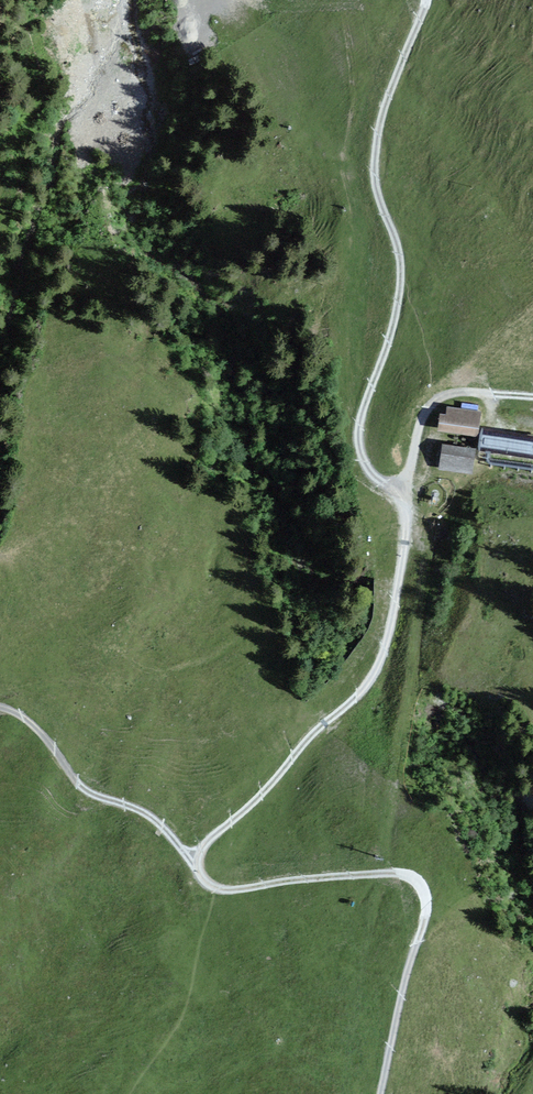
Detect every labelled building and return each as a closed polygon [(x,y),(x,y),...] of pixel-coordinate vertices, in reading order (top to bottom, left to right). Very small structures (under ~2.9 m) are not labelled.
[(482,411),(447,406),(446,413),(441,412),(438,429),(478,435),(482,411)] [(532,454),(532,440),(483,432),(481,446),(532,454)] [(440,468),(472,473),(476,448),(444,443),(440,468)]
